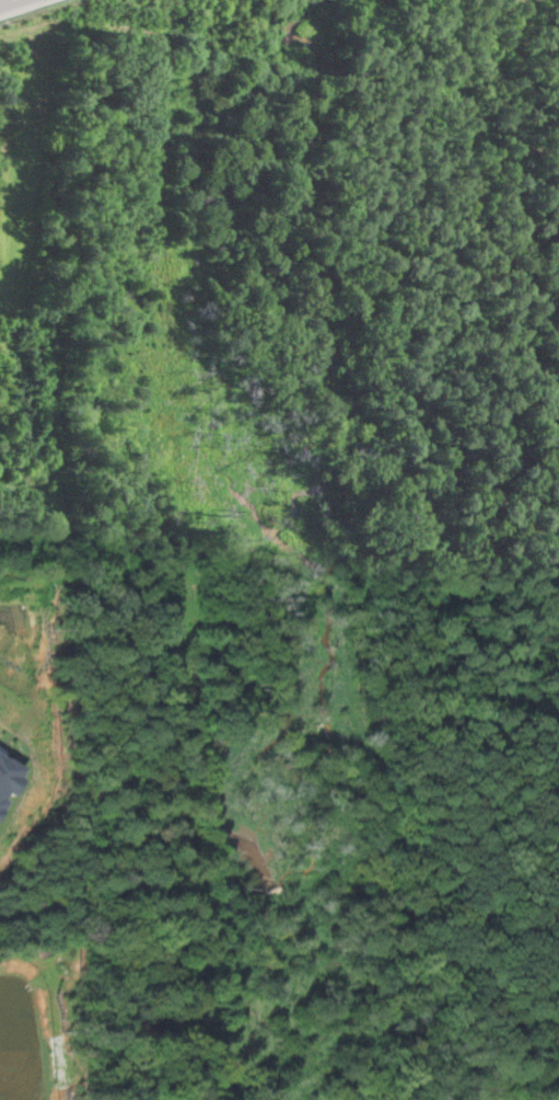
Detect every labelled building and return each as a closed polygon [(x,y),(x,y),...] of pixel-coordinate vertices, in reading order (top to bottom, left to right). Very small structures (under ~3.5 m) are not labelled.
[(0,759),(0,757),(16,769),(12,776),(15,779),(0,803),(0,759)]
